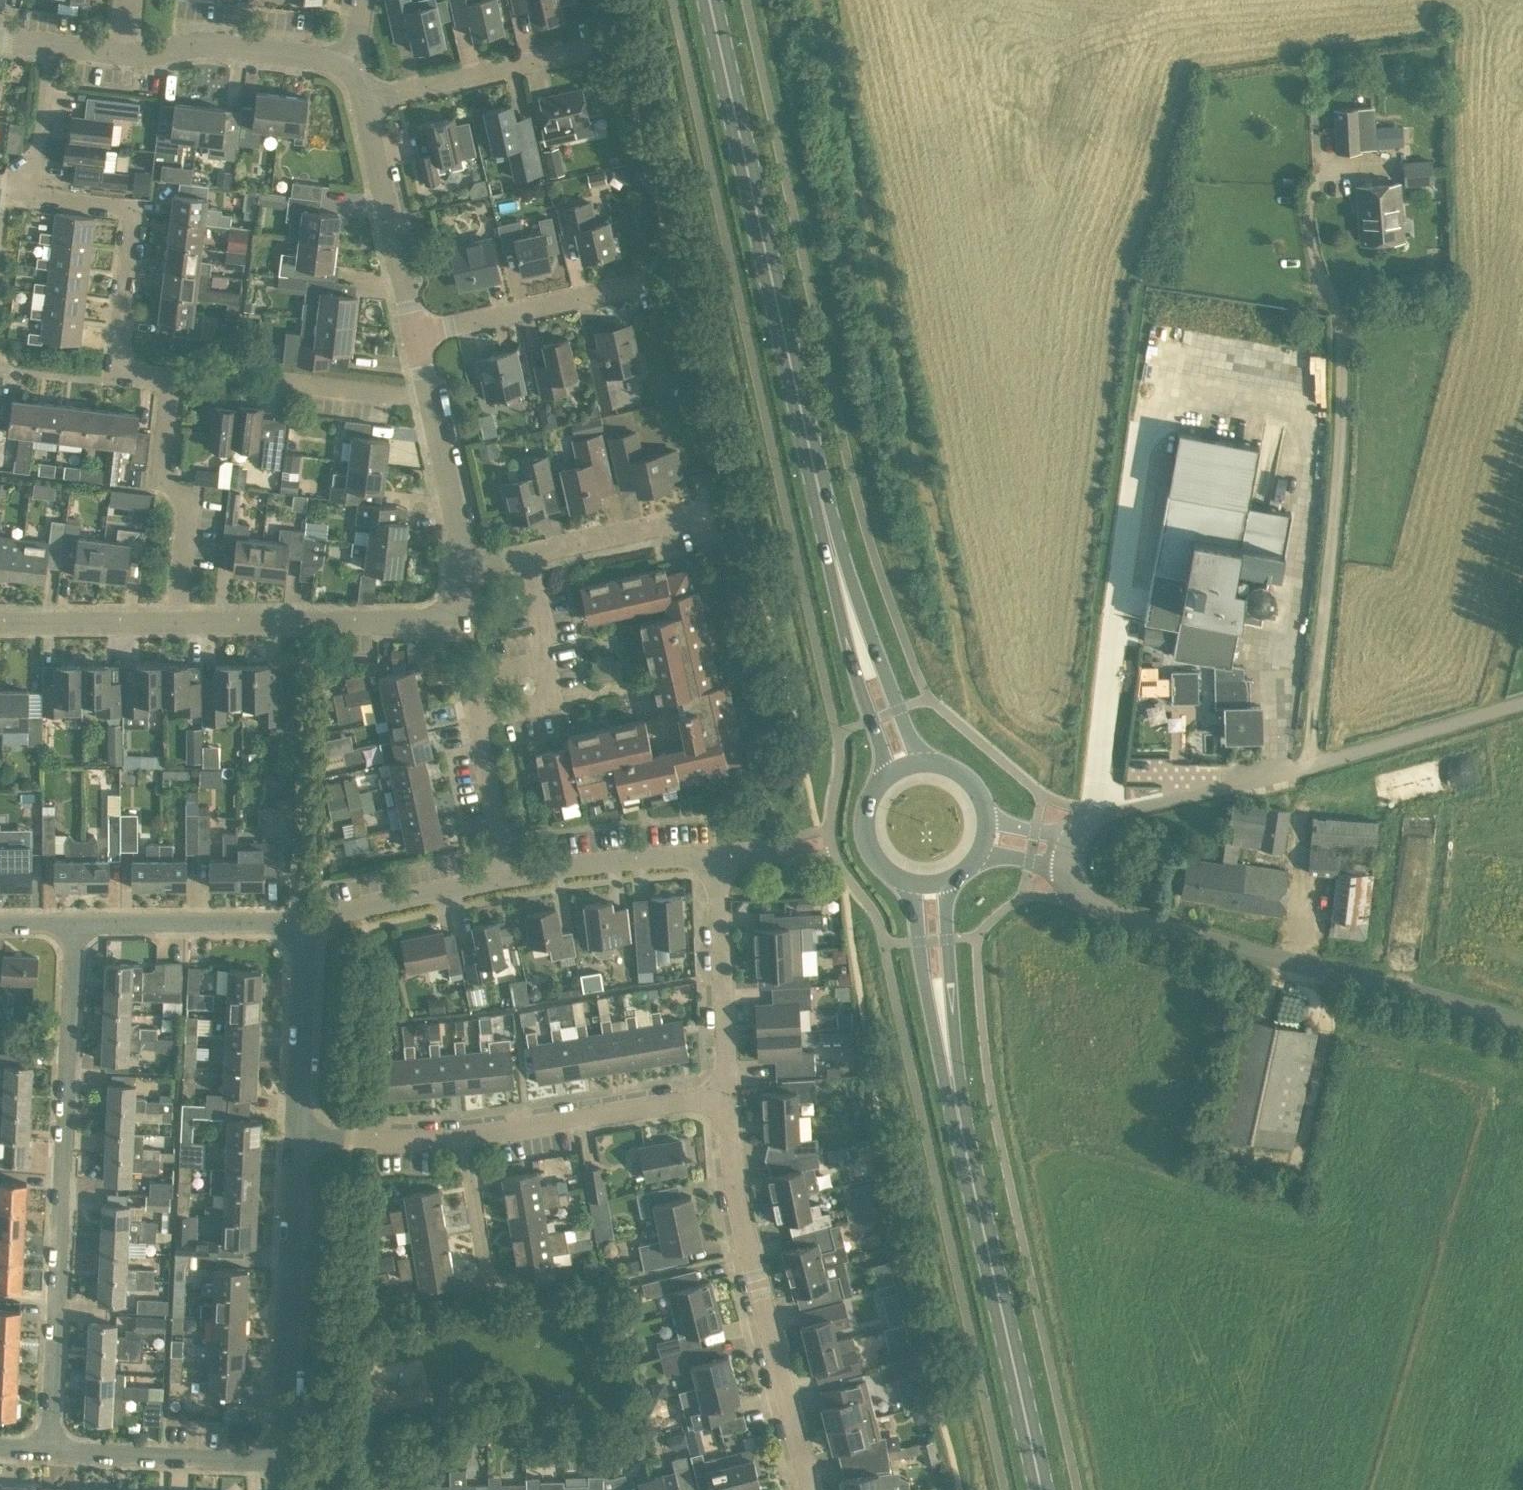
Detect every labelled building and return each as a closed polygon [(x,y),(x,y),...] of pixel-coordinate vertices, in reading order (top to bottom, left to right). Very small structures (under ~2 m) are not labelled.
[(393,40),(411,36),(413,48),(442,42),(437,20),(447,18),(443,1),(433,4),(432,0),(417,0),(419,7),(414,8),(412,0),(385,0),(393,40)] [(495,0),(449,0),(455,25),(470,22),(473,36),(502,30),(495,0)] [(530,23),(542,20),(543,24),(557,21),(556,17),(558,17),(555,2),(566,0),(525,0),(530,23)] [(580,89),(539,98),(545,126),(541,127),(545,144),(576,137),(597,132),(593,117),(587,119),(580,89)] [(259,145),(261,128),(277,130),(281,95),(256,92),(254,107),(241,105),(238,130),(237,143),(259,145)] [(281,95),(277,130),(295,132),(294,141),(303,142),(304,133),(303,132),(307,98),(281,95)] [(64,139),(64,140),(104,144),(108,145),(111,121),(112,121),(113,116),(138,119),(140,103),(87,97),(85,117),(71,115),(69,140),(64,139)] [(182,152),(184,139),(196,140),(200,106),(173,103),(173,104),(160,103),(155,149),(182,152)] [(484,109),(493,148),(506,145),(514,179),(543,172),(530,114),(514,118),(511,104),(484,109)] [(200,106),(196,140),(209,142),(207,155),(234,158),(237,143),(238,130),(224,128),(226,109),(200,106)] [(1358,107),(1335,108),(1337,151),(1360,150),(1376,149),(1374,106),(1358,107)] [(432,152),(419,155),(425,184),(441,180),(439,173),(464,167),(462,157),(476,154),(469,120),(455,123),(453,116),(425,122),(432,152)] [(10,149),(24,149),(25,121),(11,121),(10,149)] [(1402,142),(1401,126),(1377,127),(1378,144),(1402,142)] [(102,170),(102,163),(104,144),(64,140),(62,161),(75,163),(73,184),(125,191),(127,173),(102,170)] [(558,146),(543,149),(547,167),(562,164),(558,146)] [(1432,182),(1431,160),(1404,162),(1405,184),(1432,182)] [(151,167),(138,165),(135,186),(148,188),(151,167)] [(174,166),(164,165),(162,178),(172,180),(174,166)] [(604,169),(587,173),(590,185),(607,182),(604,169)] [(218,171),(217,183),(229,184),(231,172),(218,171)] [(292,181),(291,195),(320,198),(322,184),(295,181),(292,181)] [(173,192),(170,218),(202,222),(230,225),(231,213),(221,212),(222,208),(206,207),(208,185),(180,182),(179,193),(173,192)] [(1398,183),(1358,186),(1362,242),(1402,239),(1398,183)] [(245,189),(243,209),(244,209),(243,217),(255,218),(259,191),(245,189)] [(288,195),(286,219),(290,220),(288,236),(298,237),(335,241),(338,215),(319,213),(320,198),(291,195),(288,195)] [(622,255),(617,235),(609,236),(606,221),(597,223),(592,199),(556,207),(562,232),(575,230),(581,259),(601,254),(602,260),(622,255)] [(39,240),(51,242),(90,246),(93,217),(54,213),(52,232),(40,231),(39,240)] [(553,213),(538,217),(541,228),(548,226),(556,251),(564,249),(553,213)] [(202,222),(170,218),(167,242),(199,246),(202,222)] [(498,224),(503,250),(516,247),(521,272),(549,266),(541,230),(523,234),(520,220),(498,224)] [(230,226),(227,250),(245,252),(248,228),(230,226)] [(306,277),(306,278),(356,284),(356,283),(337,280),(339,264),(332,264),(335,241),(298,237),(296,253),(281,251),(279,274),(306,277)] [(489,239),(451,247),(460,286),(498,277),(489,239)] [(48,267),(87,271),(90,246),(51,242),(49,257),(37,256),(36,265),(48,267)] [(199,246),(167,242),(164,267),(210,273),(212,261),(198,259),(199,246)] [(243,269),(245,252),(227,250),(225,267),(243,269)] [(45,292),(84,296),(87,271),(48,267),(46,282),(35,281),(34,291),(45,292)] [(161,293),(193,297),(228,301),(239,302),(241,291),(209,288),(210,273),(164,267),(161,293)] [(355,301),(356,284),(306,278),(305,294),(303,294),(300,317),(316,319),(352,323),(355,301)] [(42,317),(81,321),(84,296),(45,292),(43,307),(32,306),(31,316),(42,317)] [(204,311),(192,310),(193,297),(161,293),(158,318),(175,320),(173,334),(201,336),(204,311)] [(254,302),(245,300),(243,310),(253,311),(254,302)] [(237,318),(239,302),(228,301),(226,317),(237,318)] [(81,321),(42,317),(40,333),(29,331),(28,341),(41,343),(42,339),(79,343),(81,321)] [(316,319),(300,317),(299,332),(295,362),(322,366),(323,360),(345,362),(346,351),(349,351),(352,323),(316,319)] [(626,324),(598,330),(601,344),(586,347),(600,408),(623,403),(616,371),(635,367),(626,324)] [(11,328),(10,340),(22,341),(24,329),(11,328)] [(567,337),(543,343),(547,361),(533,364),(540,397),(567,391),(564,377),(576,375),(567,337)] [(514,349),(479,357),(488,395),(523,387),(514,349)] [(13,470),(28,472),(36,401),(11,398),(7,432),(20,434),(17,459),(14,459),(13,470)] [(58,438),(62,404),(36,401),(28,472),(29,472),(30,460),(33,435),(58,438)] [(237,401),(237,406),(233,445),(256,447),(258,436),(265,437),(262,466),(279,468),(285,418),(260,415),(261,404),(237,401)] [(233,449),(233,445),(237,406),(213,403),(208,447),(233,449)] [(596,403),(589,404),(586,409),(588,416),(598,414),(596,403)] [(83,441),(87,407),(62,404),(58,438),(83,441)] [(108,444),(111,410),(87,407),(83,441),(108,444)] [(551,407),(540,410),(543,426),(555,424),(551,407)] [(118,411),(111,410),(108,444),(105,470),(104,481),(116,482),(118,460),(120,445),(132,447),(131,460),(146,462),(149,432),(135,430),(137,413),(118,411)] [(601,416),(571,422),(574,434),(603,428),(601,416)] [(344,433),(352,434),(349,459),(384,463),(386,438),(369,436),(370,421),(345,419),(344,433)] [(637,429),(607,436),(619,488),(635,485),(636,491),(667,485),(665,478),(683,474),(677,448),(659,452),(643,455),(637,429)] [(1178,429),(1142,621),(1177,628),(1173,654),(1213,662),(1215,706),(1225,706),(1226,738),(1261,737),(1260,705),(1250,705),(1249,678),(1243,678),(1243,666),(1231,663),(1239,618),(1256,621),(1259,603),(1260,602),(1261,602),(1262,602),(1263,602),(1264,602),(1264,601),(1265,601),(1266,600),(1267,600),(1268,599),(1269,598),(1270,597),(1271,596),(1271,595),(1272,594),(1272,593),(1273,592),(1273,591),(1273,590),(1273,589),(1273,588),(1273,587),(1273,586),(1273,585),(1273,584),(1273,583),(1272,582),(1272,581),(1271,580),(1271,579),(1270,578),(1270,577),(1269,577),(1268,576),(1267,575),(1266,575),(1266,574),(1265,574),(1264,574),(1264,573),(1263,573),(1262,573),(1261,573),(1260,572),(1259,572),(1258,572),(1257,572),(1256,572),(1255,573),(1254,573),(1253,573),(1252,574),(1251,574),(1250,575),(1249,575),(1248,576),(1247,577),(1246,578),(1246,579),(1245,580),(1245,581),(1244,582),(1244,583),(1243,584),(1243,585),(1243,586),(1243,587),(1243,589),(1243,590),(1243,591),(1233,589),(1234,583),(1237,563),(1279,571),(1290,511),(1248,503),(1259,444),(1178,429)] [(569,506),(599,500),(598,493),(614,489),(602,432),(571,439),(577,463),(560,467),(569,506)] [(294,452),(295,442),(287,441),(286,451),(294,452)] [(497,442),(481,443),(483,455),(498,454),(497,442)] [(521,476),(501,480),(510,520),(544,512),(544,511),(539,487),(553,484),(546,454),(518,461),(521,476)] [(79,478),(81,466),(80,466),(81,458),(69,457),(68,465),(65,464),(63,476),(79,478)] [(384,463),(349,459),(347,472),(339,471),(334,470),(329,498),(336,498),(358,501),(381,503),(382,490),(381,490),(384,463)] [(195,468),(194,482),(229,486),(229,484),(232,462),(232,460),(225,460),(220,463),(219,470),(195,468)] [(54,475),(55,463),(39,461),(38,473),(54,475)] [(247,463),(232,462),(229,484),(245,486),(247,463)] [(104,481),(105,470),(89,468),(88,479),(104,481)] [(137,468),(135,484),(143,485),(145,469),(137,468)] [(298,493),(299,479),(282,477),(281,491),(298,493)] [(136,504),(149,505),(150,492),(137,491),(136,504)] [(258,575),(262,539),(248,538),(250,524),(237,523),(240,492),(231,491),(228,521),(225,521),(222,549),(235,551),(233,572),(258,575)] [(355,528),(368,530),(367,543),(402,547),(405,521),(407,507),(381,503),(358,501),(355,528)] [(65,520),(59,567),(60,567),(63,546),(76,547),(73,574),(98,576),(103,540),(79,538),(80,522),(76,522),(77,511),(66,510),(65,520)] [(45,566),(59,567),(65,520),(52,519),(49,541),(22,538),(18,575),(44,578),(45,566)] [(322,522),(306,520),(305,531),(320,533),(322,522)] [(118,527),(116,542),(103,540),(98,576),(124,579),(127,554),(143,555),(145,530),(118,527)] [(262,539),(258,575),(284,577),(286,556),(301,557),(304,536),(304,529),(280,527),(279,541),(262,539)] [(22,538),(0,535),(0,573),(18,575),(22,538)] [(315,537),(304,536),(301,557),(301,560),(313,562),(315,537)] [(399,572),(402,547),(367,543),(352,541),(351,553),(366,555),(364,568),(399,572)] [(663,567),(580,586),(586,615),(663,597),(667,614),(638,620),(655,697),(660,696),(664,716),(644,721),(643,717),(567,734),(569,742),(534,750),(546,801),(575,794),(574,788),(578,787),(581,796),(617,788),(619,793),(727,768),(726,764),(740,760),(734,733),(739,731),(727,680),(718,682),(696,586),(689,588),(685,569),(665,574),(663,567)] [(361,572),(358,600),(373,600),(376,574),(361,572)] [(1144,625),(1142,641),(1166,644),(1168,629),(1144,625)] [(404,649),(393,650),(394,661),(405,660),(404,649)] [(215,665),(215,679),(201,679),(202,713),(202,723),(226,722),(226,702),(240,702),(240,705),(241,705),(241,665),(215,665)] [(277,722),(282,722),(282,674),(266,674),(266,665),(241,665),(241,705),(258,705),(258,722),(277,722)] [(68,713),(68,700),(81,700),(81,666),(55,666),(55,680),(42,680),(42,714),(68,713)] [(121,679),(108,679),(107,666),(81,666),(81,700),(95,700),(95,713),(121,713),(121,679)] [(135,679),(121,679),(121,713),(148,713),(148,701),(161,701),(161,666),(135,666),(135,679)] [(161,666),(161,701),(176,701),(176,713),(202,713),(201,679),(187,679),(187,666),(161,666)] [(333,693),(336,707),(347,704),(372,699),(372,700),(418,690),(413,668),(379,675),(381,685),(366,688),(366,686),(345,691),(333,693)] [(1198,702),(1197,670),(1171,671),(1171,702),(1198,702)] [(27,690),(1,690),(1,727),(27,727),(27,726),(28,726),(28,743),(42,743),(42,714),(27,714),(27,690)] [(388,718),(422,711),(418,690),(372,700),(376,720),(388,718)] [(350,718),(347,704),(336,707),(339,721),(350,718)] [(388,718),(376,720),(379,730),(381,740),(426,730),(422,711),(388,718)] [(282,722),(277,722),(277,725),(269,725),(269,735),(274,735),(274,750),(282,750),(282,722)] [(426,730),(381,740),(385,761),(397,758),(397,760),(424,754),(425,755),(431,754),(426,730)] [(324,754),(339,751),(337,737),(322,740),(322,754),(324,754)] [(120,740),(107,740),(107,764),(121,764),(120,740)] [(205,764),(222,764),(222,742),(205,742),(205,764)] [(188,761),(202,761),(202,749),(188,749),(188,761)] [(324,754),(327,767),(345,763),(342,750),(339,751),(324,754)] [(385,762),(390,761),(392,773),(378,776),(380,785),(429,774),(425,755),(424,754),(397,760),(397,758),(385,761),(385,762)] [(141,766),(141,755),(123,755),(123,766),(141,766)] [(1453,755),(1383,776),(1391,802),(1461,781),(1453,755)] [(225,782),(224,765),(202,766),(203,783),(225,782)] [(175,777),(175,766),(162,767),(162,777),(175,777)] [(398,802),(433,795),(429,774),(380,785),(380,786),(394,783),(398,802)] [(344,779),(347,792),(358,789),(356,776),(344,779)] [(106,811),(124,810),(123,786),(106,786),(106,811)] [(358,789),(347,792),(327,796),(330,810),(339,808),(341,814),(351,812),(371,808),(367,789),(359,791),(358,789)] [(403,823),(438,816),(433,795),(398,802),(403,823)] [(1187,857),(1182,896),(1217,901),(1216,905),(1281,916),(1289,870),(1236,861),(1239,844),(1283,851),(1290,810),(1231,799),(1228,827),(1222,860),(1223,862),(1187,857)] [(371,809),(371,808),(351,812),(356,834),(367,831),(363,811),(371,809)] [(262,811),(262,837),(282,837),(282,811),(262,811)] [(108,859),(120,859),(120,849),(119,849),(119,812),(108,812),(108,859)] [(119,812),(119,849),(120,849),(137,849),(137,812),(119,812)] [(196,852),(196,812),(186,812),(186,852),(196,852)] [(209,812),(196,812),(196,852),(210,852),(209,812)] [(55,853),(54,813),(42,813),(43,853),(55,853)] [(1375,850),(1378,819),(1313,814),(1310,842),(1375,850)] [(442,837),(438,816),(403,823),(408,845),(442,837)] [(89,838),(80,839),(80,886),(108,886),(107,858),(96,858),(99,850),(98,839),(94,831),(89,838)] [(371,846),(367,831),(356,834),(356,835),(343,838),(346,853),(360,850),(359,849),(371,846)] [(54,859),(55,887),(80,886),(80,839),(75,839),(69,832),(65,840),(65,850),(69,859),(54,859)] [(223,832),(223,856),(208,857),(208,886),(235,886),(235,856),(235,841),(235,832),(223,832)] [(235,841),(235,856),(235,886),(262,885),(262,874),(276,874),(276,841),(235,841)] [(172,842),(158,843),(157,887),(185,886),(184,857),(173,858),(172,842)] [(131,887),(157,887),(158,843),(146,843),(146,858),(130,858),(131,887)] [(31,886),(30,845),(10,845),(10,844),(0,844),(0,887),(31,886)] [(1309,850),(1307,872),(1335,875),(1335,870),(1363,873),(1364,861),(1336,859),(1337,853),(1309,850)] [(657,968),(655,946),(669,945),(669,954),(684,953),(684,944),(682,944),(679,894),(649,897),(633,898),(638,969),(657,968)] [(796,898),(796,908),(813,907),(812,897),(796,898)] [(615,940),(610,901),(583,904),(588,944),(615,940)] [(525,915),(531,945),(548,942),(551,958),(560,956),(561,965),(575,962),(574,954),(576,954),(572,930),(559,932),(554,909),(525,915)] [(751,928),(752,952),(802,949),(801,925),(822,924),(821,912),(773,914),(774,927),(751,928)] [(1366,921),(1331,917),(1329,935),(1364,939),(1366,921)] [(495,921),(471,926),(474,944),(461,946),(469,981),(495,976),(492,961),(503,959),(495,921)] [(509,926),(500,928),(502,942),(512,940),(509,926)] [(400,941),(407,972),(447,963),(449,973),(450,979),(463,977),(462,971),(454,932),(440,935),(440,933),(400,941)] [(804,972),(802,949),(752,952),(753,976),(757,976),(758,986),(771,987),(809,985),(808,972),(804,972)] [(1,981),(35,983),(36,957),(3,955),(1,981)] [(165,962),(164,987),(164,989),(181,990),(182,962),(165,962)] [(105,963),(104,988),(130,989),(131,964),(105,963)] [(200,966),(188,966),(187,990),(198,991),(199,992),(200,966)] [(227,968),(226,993),(259,994),(260,969),(227,968)] [(583,990),(603,987),(600,971),(580,974),(583,990)] [(839,973),(839,984),(850,984),(849,973),(839,973)] [(528,997),(525,978),(509,980),(512,999),(513,1004),(529,1001),(528,997)] [(757,1031),(799,1029),(798,1007),(811,1006),(809,985),(771,987),(772,1003),(755,1004),(757,1031)] [(849,985),(835,985),(836,992),(842,999),(849,998),(849,985)] [(557,990),(558,997),(578,993),(577,987),(557,990)] [(659,995),(657,987),(647,989),(648,996),(659,995)] [(103,1011),(129,1012),(130,998),(158,999),(181,1000),(181,990),(164,989),(159,989),(141,988),(130,989),(104,988),(103,1011)] [(14,990),(3,990),(2,1003),(6,1015),(12,1014),(13,1005),(14,990)] [(187,1007),(198,1007),(199,992),(198,991),(187,990),(187,1007)] [(259,994),(226,993),(225,1018),(258,1020),(259,994)] [(574,1016),(574,1014),(571,1001),(547,1005),(547,1008),(550,1020),(574,1016)] [(533,1015),(533,1009),(521,1011),(522,1023),(528,1022),(533,1015)] [(628,1010),(637,1065),(662,1061),(654,1010),(650,1011),(652,1023),(637,1026),(634,1009),(628,1010)] [(660,1009),(654,1010),(662,1061),(688,1057),(681,1018),(662,1021),(660,1009)] [(603,1018),(612,1070),(637,1065),(628,1010),(625,1010),(628,1027),(612,1030),(610,1017),(603,1018)] [(129,1012),(103,1011),(102,1035),(128,1036),(129,1012)] [(842,1026),(851,1026),(851,1012),(842,1012),(842,1026)] [(576,1014),(587,1074),(612,1070),(603,1018),(600,1019),(603,1032),(588,1034),(585,1021),(583,1013),(576,1014)] [(553,1027),(562,1078),(587,1074),(576,1014),(574,1014),(574,1016),(578,1036),(563,1038),(560,1026),(553,1027)] [(1207,1129),(1292,1148),(1317,1032),(1231,1014),(1207,1129)] [(198,1016),(186,1015),(186,1031),(197,1032),(198,1016)] [(492,1031),(491,1015),(479,1016),(480,1032),(492,1031)] [(258,1020),(225,1018),(225,1043),(257,1045),(258,1020)] [(463,1020),(455,1021),(456,1034),(464,1033),(463,1020)] [(438,1022),(429,1023),(430,1038),(440,1037),(438,1022)] [(406,1024),(403,1024),(405,1045),(406,1058),(409,1057),(413,1096),(438,1094),(435,1055),(431,1055),(416,1057),(415,1048),(415,1044),(412,1023),(406,1024)] [(379,1039),(389,1038),(388,1026),(378,1027),(379,1039)] [(140,1027),(139,1036),(156,1037),(157,1027),(140,1027)] [(551,1027),(553,1040),(538,1043),(536,1030),(526,1031),(528,1045),(530,1045),(537,1083),(562,1078),(553,1027),(551,1027)] [(813,1050),(800,1051),(799,1029),(757,1031),(758,1059),(775,1059),(776,1074),(814,1072),(813,1050)] [(852,1030),(819,1031),(819,1042),(842,1041),(842,1056),(853,1055),(852,1030)] [(102,1035),(101,1059),(127,1060),(128,1048),(140,1049),(140,1046),(156,1047),(156,1050),(174,1050),(175,1037),(156,1037),(139,1036),(128,1036),(102,1035)] [(490,1037),(480,1037),(481,1050),(485,1050),(488,1089),(514,1086),(510,1047),(509,1037),(490,1039),(490,1037)] [(465,1039),(455,1040),(456,1053),(460,1052),(463,1091),(488,1089),(485,1050),(481,1050),(466,1052),(465,1039)] [(196,1057),(197,1041),(185,1040),(184,1056),(196,1057)] [(440,1041),(430,1042),(431,1055),(435,1055),(438,1094),(463,1091),(460,1052),(456,1053),(441,1054),(440,1041)] [(257,1045),(225,1043),(224,1067),(256,1069),(257,1045)] [(389,1046),(380,1047),(381,1061),(382,1061),(384,1061),(388,1099),(413,1096),(409,1057),(406,1058),(391,1059),(389,1046)] [(5,1065),(4,1078),(0,1078),(0,1088),(31,1089),(32,1064),(17,1064),(17,1052),(0,1051),(0,1064),(5,1065)] [(177,1063),(173,1060),(169,1060),(165,1063),(165,1068),(169,1071),(173,1071),(177,1068),(177,1063)] [(196,1065),(184,1065),(183,1081),(195,1081),(196,1065)] [(827,1066),(827,1077),(840,1076),(840,1066),(827,1066)] [(255,1094),(256,1069),(224,1067),(223,1093),(255,1094)] [(145,1097),(133,1097),(134,1083),(134,1074),(112,1073),(112,1082),(107,1082),(106,1107),(172,1111),(172,1101),(145,1099),(145,1097)] [(761,1116),(798,1114),(797,1100),(815,1099),(814,1077),(782,1079),(782,1091),(760,1092),(761,1116)] [(29,1112),(31,1089),(0,1088),(0,1098),(3,1098),(2,1111),(29,1112)] [(182,1103),(180,1138),(192,1139),(193,1116),(206,1116),(206,1104),(182,1103)] [(172,1111),(106,1107),(105,1132),(132,1133),(132,1119),(161,1120),(162,1111),(172,1111)] [(28,1136),(29,1112),(2,1111),(2,1126),(0,1126),(0,1136),(28,1136)] [(849,1112),(849,1126),(863,1126),(863,1111),(849,1112)] [(816,1136),(799,1138),(798,1114),(761,1116),(762,1140),(769,1139),(764,1157),(818,1153),(816,1136)] [(227,1117),(226,1143),(259,1144),(260,1119),(227,1117)] [(132,1133),(105,1132),(104,1155),(159,1158),(160,1148),(143,1147),(144,1133),(132,1133)] [(28,1136),(0,1136),(0,1153),(0,1158),(0,1160),(27,1161),(28,1136)] [(191,1165),(192,1139),(180,1138),(179,1164),(191,1165)] [(679,1140),(639,1148),(645,1177),(685,1169),(679,1140)] [(225,1168),(258,1169),(259,1144),(226,1143),(225,1168)] [(818,1153),(764,1157),(772,1174),(765,1175),(770,1199),(806,1192),(805,1190),(818,1187),(813,1166),(819,1165),(818,1153)] [(159,1168),(159,1158),(104,1155),(103,1180),(130,1181),(130,1169),(142,1169),(142,1168),(159,1168)] [(190,1189),(191,1165),(179,1164),(178,1189),(190,1189)] [(589,1201),(608,1198),(602,1165),(584,1168),(589,1201)] [(224,1192),(257,1194),(258,1169),(225,1168),(224,1192)] [(501,1177),(506,1201),(558,1192),(557,1182),(538,1185),(536,1171),(501,1177)] [(24,1209),(26,1181),(0,1180),(0,1208),(24,1209)] [(150,1180),(149,1194),(170,1195),(172,1195),(173,1181),(150,1180)] [(557,1182),(558,1192),(567,1191),(568,1191),(566,1180),(557,1182)] [(641,1216),(655,1212),(658,1226),(695,1219),(690,1195),(681,1197),(678,1183),(636,1192),(641,1216)] [(390,1210),(392,1220),(442,1212),(437,1188),(402,1194),(405,1207),(390,1210)] [(178,1189),(177,1213),(189,1214),(190,1189),(178,1189)] [(558,1192),(506,1201),(510,1225),(544,1219),(542,1205),(568,1201),(567,1191),(558,1192)] [(257,1194),(224,1192),(223,1206),(205,1205),(205,1216),(222,1217),(255,1218),(257,1194)] [(828,1211),(811,1215),(806,1192),(770,1199),(776,1224),(788,1221),(792,1234),(829,1224),(831,1224),(828,1211)] [(146,1194),(146,1208),(170,1209),(170,1195),(149,1194),(146,1194)] [(873,1196),(844,1204),(848,1219),(876,1211),(873,1196)] [(102,1203),(101,1228),(128,1229),(139,1230),(140,1219),(140,1217),(129,1217),(129,1204),(118,1204),(102,1203)] [(23,1235),(24,1209),(0,1208),(0,1234),(23,1235)] [(603,1210),(591,1212),(593,1226),(605,1224),(603,1210)] [(376,1233),(408,1228),(411,1242),(446,1236),(442,1212),(392,1220),(376,1223),(376,1233)] [(198,1215),(189,1214),(177,1213),(175,1214),(174,1238),(175,1253),(189,1253),(194,1253),(218,1255),(218,1240),(197,1239),(198,1215)] [(254,1244),(255,1218),(222,1217),(221,1243),(254,1244)] [(140,1219),(139,1230),(156,1230),(156,1220),(140,1219)] [(544,1219),(510,1225),(514,1249),(566,1240),(564,1229),(546,1232),(544,1219)] [(695,1219),(658,1226),(661,1239),(638,1244),(643,1269),(688,1259),(685,1246),(701,1243),(695,1219)] [(787,1273),(822,1264),(818,1251),(835,1247),(829,1224),(792,1234),(795,1247),(781,1250),(787,1273)] [(589,1226),(574,1228),(575,1238),(591,1236),(589,1226)] [(101,1228),(100,1251),(127,1253),(128,1239),(139,1240),(139,1230),(128,1229),(101,1228)] [(139,1230),(139,1240),(146,1240),(155,1240),(156,1230),(139,1230)] [(22,1262),(23,1235),(0,1234),(0,1261),(22,1262)] [(446,1236),(411,1242),(413,1254),(398,1257),(399,1268),(450,1259),(446,1236)] [(593,1247),(591,1236),(573,1239),(575,1250),(593,1247)] [(568,1250),(566,1240),(514,1249),(518,1273),(552,1267),(550,1253),(568,1250)] [(154,1268),(126,1267),(127,1253),(100,1251),(98,1275),(153,1279),(154,1268)] [(175,1264),(174,1289),(185,1289),(186,1265),(189,1265),(189,1253),(175,1253),(175,1264)] [(376,1255),(378,1268),(391,1266),(389,1253),(376,1255)] [(637,1258),(621,1261),(623,1270),(639,1267),(637,1258)] [(450,1259),(399,1268),(401,1277),(417,1275),(419,1290),(455,1283),(450,1259)] [(597,1260),(585,1262),(587,1276),(600,1274),(597,1260)] [(22,1262),(0,1261),(0,1287),(21,1288),(22,1262)] [(839,1274),(825,1278),(822,1264),(787,1273),(792,1294),(796,1293),(799,1306),(844,1295),(839,1274)] [(203,1282),(202,1291),(213,1292),(246,1293),(247,1268),(214,1266),(214,1282),(203,1282)] [(389,1280),(388,1270),(373,1272),(371,1283),(389,1280)] [(683,1272),(665,1276),(648,1281),(642,1282),(646,1296),(652,1294),(668,1291),(673,1313),(715,1303),(708,1279),(687,1285),(683,1272)] [(153,1289),(153,1279),(98,1275),(97,1300),(125,1301),(125,1288),(153,1289)] [(876,1280),(877,1287),(894,1282),(892,1276),(876,1280)] [(174,1289),(173,1314),(184,1314),(184,1305),(185,1289),(174,1289)] [(896,1291),(881,1295),(883,1302),(898,1298),(896,1291)] [(246,1293),(213,1292),(213,1303),(201,1302),(201,1316),(212,1316),(245,1318),(246,1293)] [(137,1298),(137,1311),(167,1312),(168,1299),(137,1298)] [(800,1323),(806,1347),(840,1338),(840,1337),(837,1327),(853,1323),(847,1299),(799,1310),(803,1323),(800,1323)] [(657,1341),(661,1356),(702,1345),(697,1331),(721,1325),(715,1303),(673,1313),(678,1335),(657,1341)] [(18,1336),(19,1308),(0,1307),(0,1335),(18,1336)] [(183,1329),(184,1314),(173,1314),(172,1330),(183,1329)] [(166,1317),(136,1315),(136,1328),(143,1329),(165,1330),(166,1317)] [(210,1341),(244,1342),(245,1318),(212,1316),(210,1341)] [(184,1317),(184,1331),(193,1331),(199,1325),(199,1317),(184,1317)] [(87,1346),(142,1349),(143,1338),(115,1336),(115,1323),(88,1322),(87,1346)] [(840,1337),(840,1338),(806,1347),(811,1368),(814,1367),(817,1381),(861,1370),(852,1334),(840,1337)] [(17,1361),(18,1336),(0,1335),(0,1360),(17,1361)] [(170,1354),(182,1355),(183,1339),(172,1339),(170,1354)] [(209,1366),(242,1367),(244,1342),(210,1341),(209,1366)] [(721,1341),(702,1345),(661,1356),(665,1372),(672,1370),(677,1372),(681,1371),(682,1377),(693,1374),(696,1386),(733,1376),(727,1354),(724,1355),(721,1341)] [(878,1351),(883,1368),(915,1360),(911,1343),(878,1351)] [(142,1349),(87,1346),(86,1370),(113,1372),(114,1358),(141,1359),(142,1349)] [(156,1349),(156,1357),(164,1357),(164,1349),(156,1349)] [(16,1388),(17,1361),(0,1360),(0,1387),(16,1388)] [(921,1380),(915,1360),(883,1368),(888,1389),(921,1380)] [(182,1364),(170,1363),(170,1379),(181,1380),(182,1364)] [(241,1393),(242,1367),(209,1366),(208,1392),(241,1393)] [(113,1372),(86,1370),(85,1394),(125,1397),(140,1398),(148,1398),(148,1384),(124,1384),(124,1372),(113,1372)] [(689,1410),(693,1426),(699,1425),(718,1420),(737,1416),(733,1400),(739,1398),(733,1376),(696,1386),(700,1398),(689,1401),(691,1409),(689,1410)] [(827,1428),(862,1419),(858,1406),(873,1403),(866,1378),(820,1389),(824,1406),(822,1406),(827,1428)] [(655,1397),(669,1393),(665,1379),(651,1383),(655,1397)] [(0,1387),(0,1415),(15,1415),(16,1388),(0,1387)] [(125,1409),(125,1397),(85,1394),(84,1419),(125,1421),(125,1409)] [(161,1423),(161,1404),(144,1403),(143,1422),(161,1423)] [(911,1407),(914,1422),(928,1418),(924,1404),(911,1407)] [(743,1415),(737,1416),(718,1420),(721,1434),(746,1428),(743,1415)] [(877,1428),(865,1431),(862,1419),(827,1428),(833,1449),(837,1448),(840,1462),(888,1455),(887,1450),(885,1435),(879,1436),(877,1428)] [(699,1425),(693,1426),(684,1429),(685,1432),(688,1444),(690,1454),(699,1489),(736,1489),(729,1462),(718,1465),(715,1456),(704,1459),(702,1452),(705,1452),(699,1425)] [(685,1432),(665,1436),(669,1449),(688,1444),(685,1432)] [(448,1439),(448,1456),(463,1455),(463,1439),(448,1439)] [(935,1439),(920,1443),(926,1463),(940,1459),(936,1442),(935,1439)] [(902,1447),(887,1450),(888,1455),(888,1458),(903,1456),(902,1447)] [(650,1477),(653,1489),(695,1489),(686,1455),(671,1458),(675,1471),(650,1477)] [(844,1477),(840,1477),(841,1489),(909,1489),(908,1479),(899,1474),(898,1470),(890,1471),(888,1458),(888,1455),(840,1462),(844,1477)] [(729,1462),(736,1489),(760,1489),(752,1456),(729,1462)] [(650,1477),(627,1483),(625,1474),(611,1477),(602,1475),(602,1489),(653,1489),(650,1477)] [(564,1484),(564,1489),(602,1489),(602,1475),(588,1475),(588,1484),(564,1484)] [(526,1482),(526,1489),(564,1489),(564,1484),(563,1480),(539,1481),(539,1476),(526,1477),(526,1482)]
